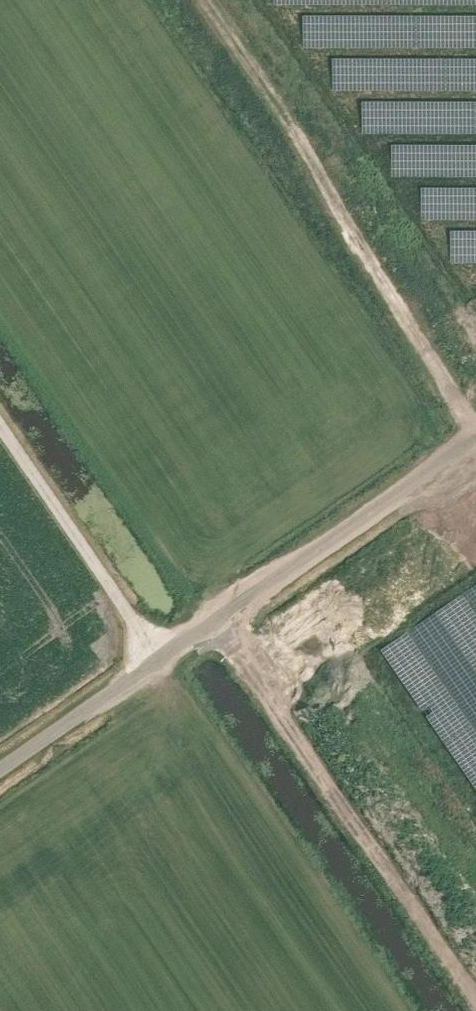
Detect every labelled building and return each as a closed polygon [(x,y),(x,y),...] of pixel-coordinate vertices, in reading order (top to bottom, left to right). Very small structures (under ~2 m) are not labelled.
[(132,766),(135,787),(145,785),(142,765),(132,766)]
